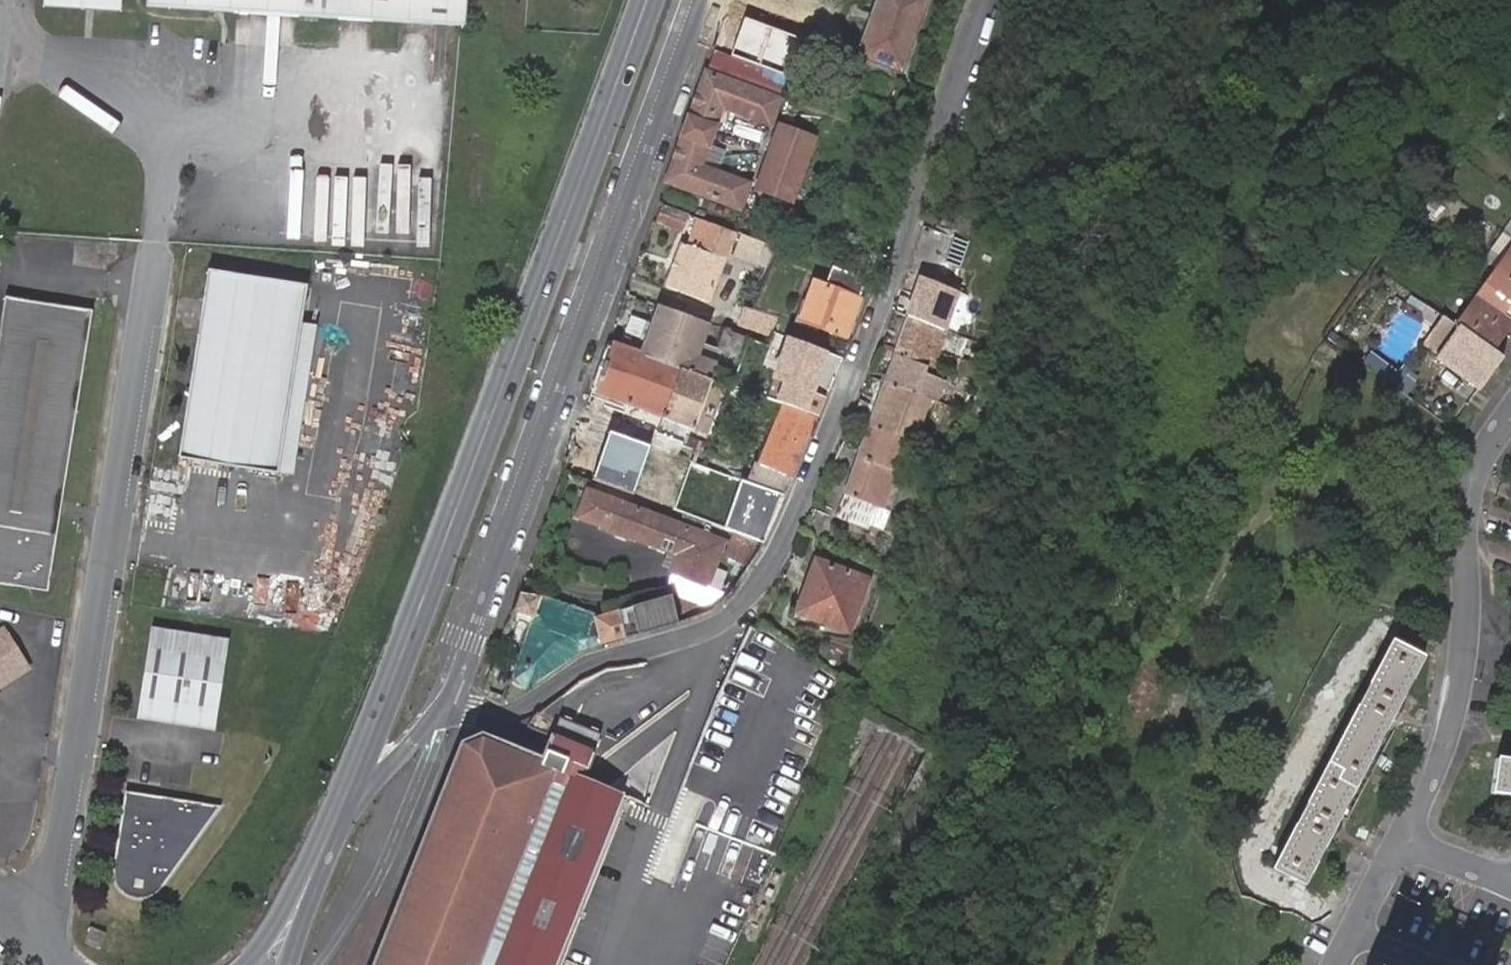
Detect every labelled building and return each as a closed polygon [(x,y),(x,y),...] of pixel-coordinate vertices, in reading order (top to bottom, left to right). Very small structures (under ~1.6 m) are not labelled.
[(146,5),(463,25),(466,0),(146,0),(146,5)] [(856,57),(901,74),(929,0),(876,0),(856,57)] [(704,73),(666,182),(744,210),(752,186),(698,166),(710,135),(726,141),(736,113),(774,126),(782,102),(704,73)] [(794,204),(820,136),(779,121),(754,189),(794,204)] [(683,232),(689,214),(665,205),(659,223),(683,232)] [(706,302),(731,229),(710,222),(699,251),(680,244),(665,288),(706,302)] [(761,245),(740,237),(731,258),(753,267),(761,245)] [(955,238),(949,260),(962,263),(968,241),(955,238)] [(1500,284),(1510,292),(1510,269),(1500,284)] [(847,339),(862,300),(858,298),(864,283),(830,271),(824,287),(830,289),(824,304),(810,299),(801,322),(847,339)] [(309,289),(209,272),(178,458),(278,475),(309,289)] [(1481,311),(1510,332),(1510,292),(1500,284),(1481,311)] [(712,364),(717,349),(703,344),(710,324),(660,305),(653,323),(642,319),(636,335),(647,340),(641,356),(644,357),(681,371),(692,375),(714,383),(720,367),(712,364)] [(754,311),(744,338),(771,349),(782,320),(754,311)] [(1481,311),(1461,338),(1468,342),(1498,364),(1510,346),(1510,332),(1481,311)] [(622,330),(636,335),(642,319),(628,314),(622,330)] [(922,326),(907,360),(958,381),(970,386),(978,368),(965,363),(971,346),(922,326)] [(0,332),(0,333),(0,582),(17,585),(26,585),(36,583),(43,579),(50,573),(54,565),(57,556),(90,346),(0,332)] [(1461,338),(1452,332),(1431,361),(1446,372),(1468,342),(1461,338)] [(1484,403),(1507,370),(1498,364),(1468,342),(1446,372),(1444,375),(1484,403)] [(641,356),(608,344),(591,394),(626,408),(644,357),(641,356)] [(626,408),(663,420),(681,371),(644,357),(626,408)] [(958,381),(907,360),(895,392),(945,412),(958,381)] [(696,432),(714,383),(692,375),(681,371),(663,420),(696,432)] [(895,392),(879,430),(920,447),(930,451),(945,412),(895,392)] [(794,411),(785,408),(778,426),(771,424),(756,463),(794,478),(808,442),(785,434),(794,411)] [(817,419),(794,411),(785,434),(808,442),(817,419)] [(920,447),(879,430),(849,502),(881,514),(872,533),(883,537),(891,517),(920,447)] [(787,497),(794,478),(756,463),(749,483),(787,497)] [(744,539),(733,534),(728,547),(587,494),(577,520),(682,560),(676,578),(711,592),(723,560),(734,564),(744,539)] [(881,514),(849,502),(841,521),(872,533),(881,514)] [(816,510),(805,536),(862,559),(872,533),(841,521),(816,510)] [(26,585),(17,585),(51,590),(57,556),(54,565),(50,573),(43,579),(36,583),(26,585)] [(809,583),(798,615),(844,632),(863,582),(812,563),(804,581),(809,583)] [(793,614),(798,615),(809,583),(804,581),(793,614)] [(581,653),(601,648),(593,618),(601,617),(520,594),(513,613),(534,621),(512,686),(526,692),(581,653)] [(593,618),(601,648),(678,626),(670,599),(601,617),(593,618)] [(226,639),(150,627),(135,718),(212,729),(226,639)] [(5,631),(0,634),(0,687),(29,669),(5,631)] [(1388,736),(1403,706),(1423,670),(1389,651),(1270,879),(1304,897),(1325,857),(1340,829),(1388,736)] [(1412,711),(1403,706),(1388,736),(1402,745),(1406,721),(1412,711)] [(621,797),(573,778),(587,741),(533,720),(523,742),(515,739),(509,753),(482,741),(463,749),(380,964),(556,964),(621,797)] [(1495,772),(1491,808),(1510,812),(1510,775),(1495,772)] [(709,803),(681,790),(673,811),(691,818),(689,824),(698,828),(709,803)] [(154,894),(216,807),(124,793),(112,873),(113,880),(120,891),(135,898),(145,898),(154,894)] [(1355,837),(1340,829),(1325,857),(1333,861),(1340,850),(1355,837)] [(107,934),(92,928),(85,945),(101,951),(107,934)]
